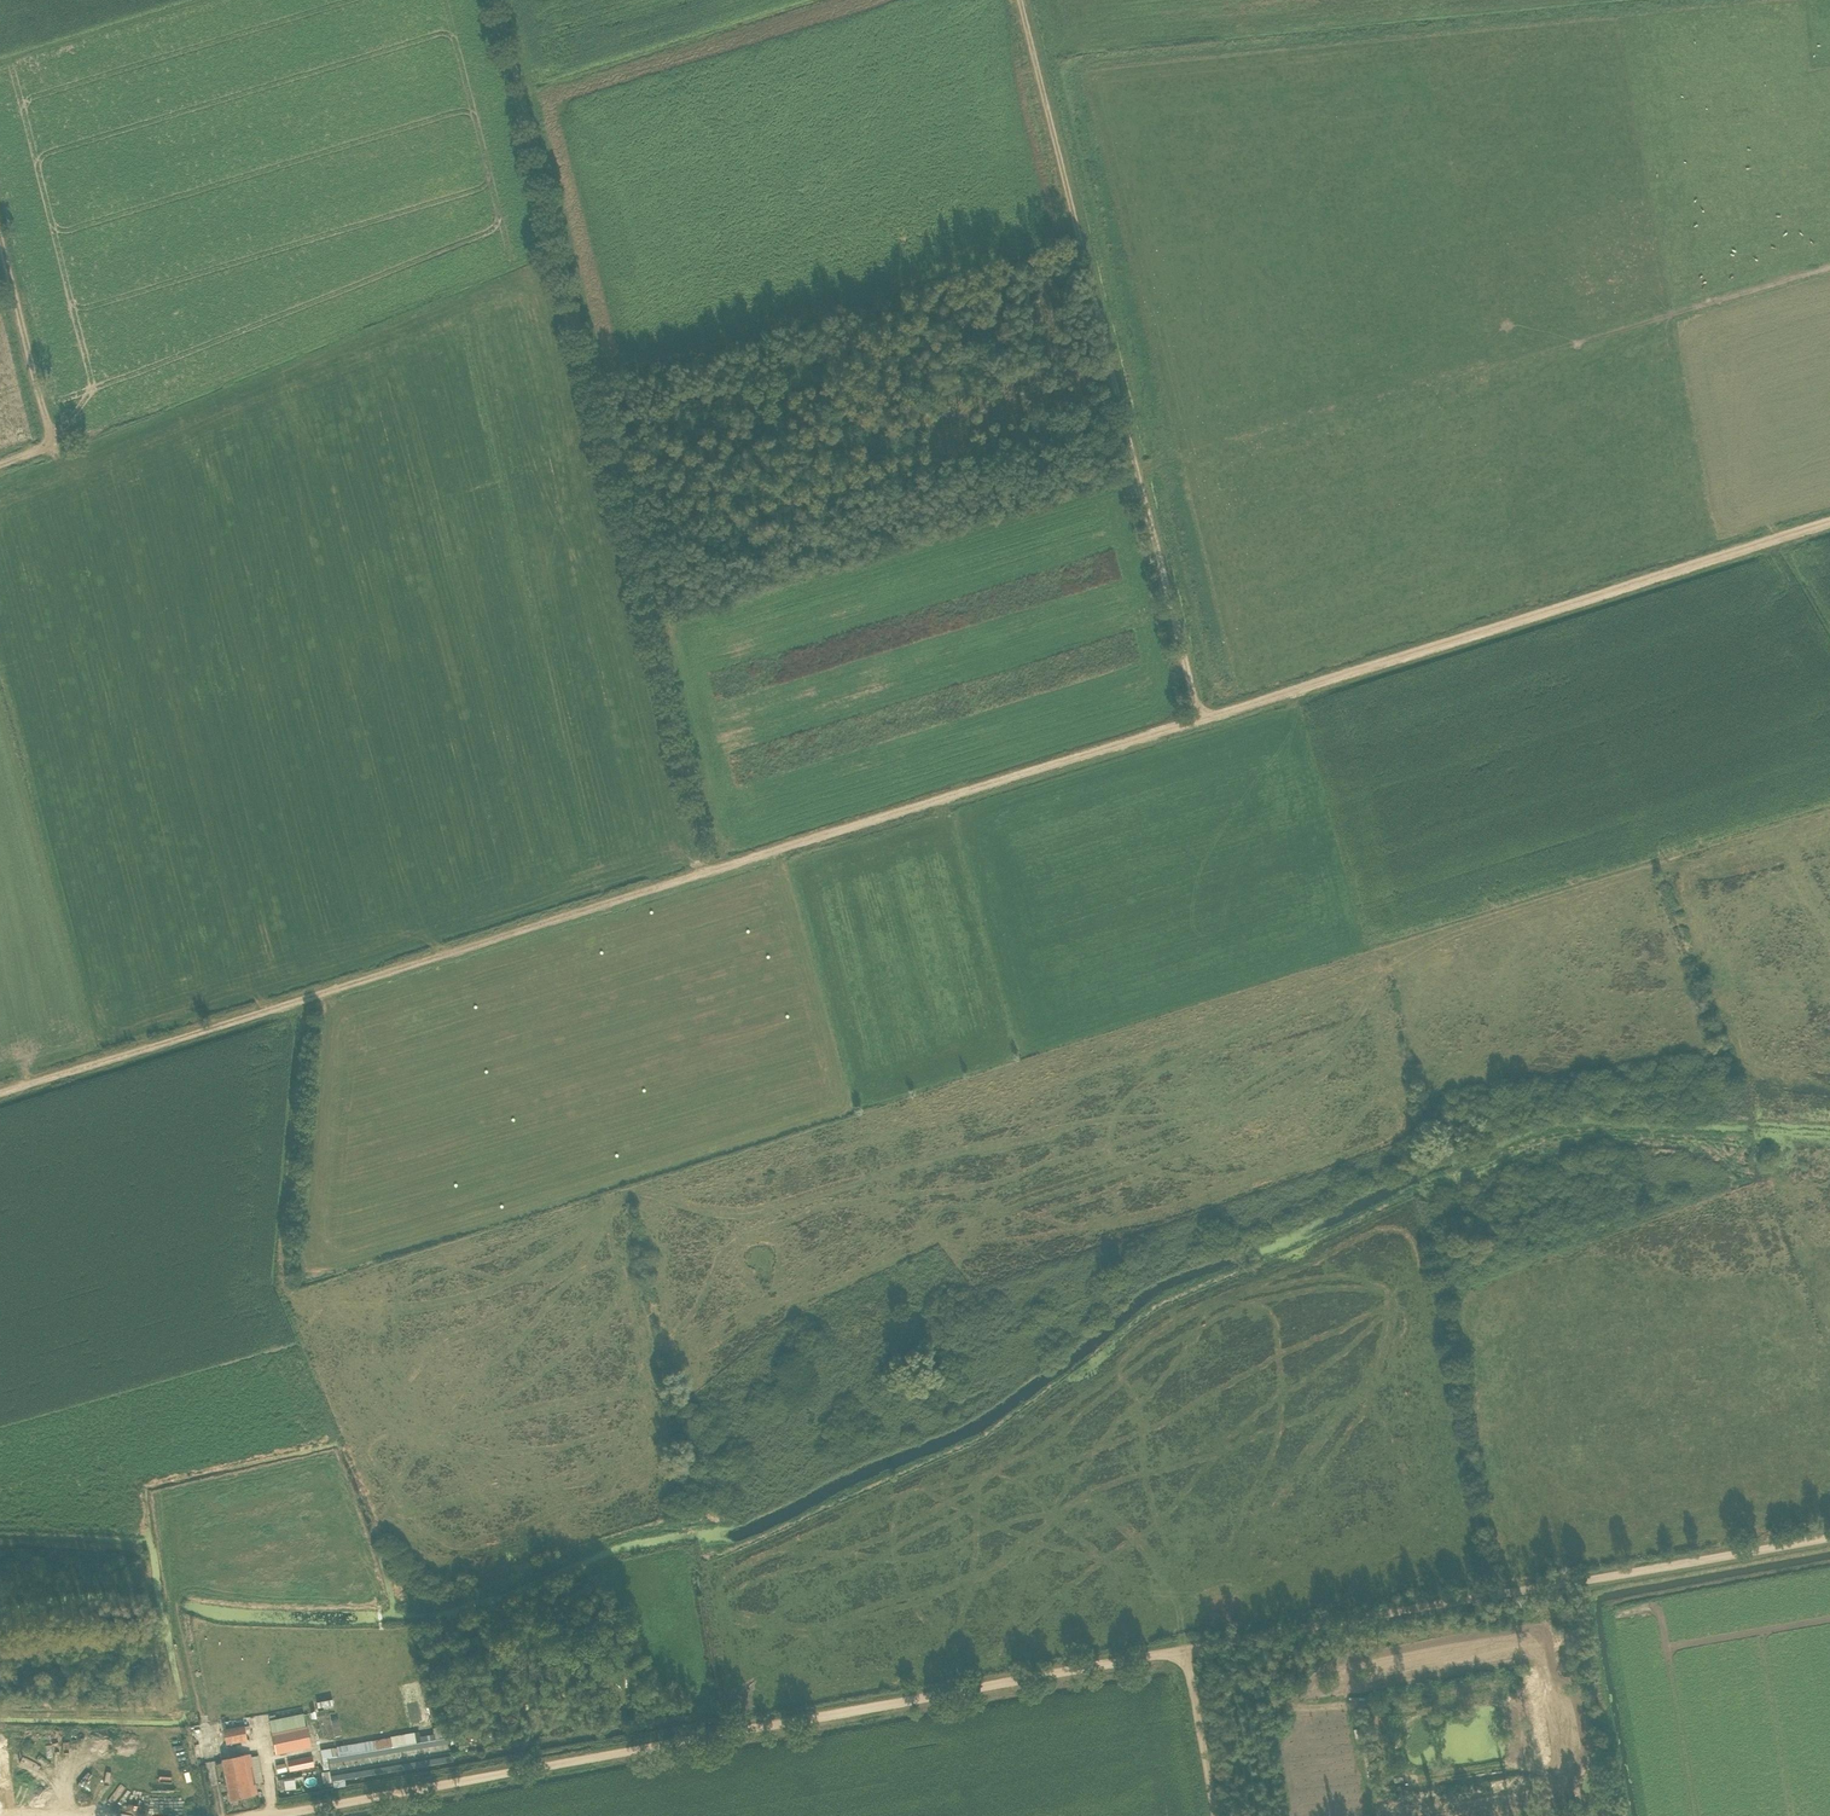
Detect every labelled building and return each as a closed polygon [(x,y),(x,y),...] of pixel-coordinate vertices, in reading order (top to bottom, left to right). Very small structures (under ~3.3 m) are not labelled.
[(332,1699),(315,1700),(315,1707),(332,1705),(332,1699)] [(304,1713),(269,1720),(276,1754),(311,1747),(304,1713)] [(245,1726),(223,1730),(226,1745),(248,1740),(245,1726)] [(419,1732),(398,1736),(399,1745),(447,1737),(446,1732),(434,1734),(420,1736),(419,1732)] [(337,1755),(327,1756),(329,1768),(330,1771),(331,1780),(333,1780),(334,1789),(346,1787),(345,1779),(453,1761),(453,1760),(450,1745),(449,1736),(447,1737),(399,1745),(338,1755),(337,1755)] [(251,1754),(223,1759),(231,1801),(258,1795),(256,1783),(263,1782),(259,1755),(251,1757),(251,1754)] [(287,1770),(312,1763),(310,1755),(285,1762),(287,1770)] [(280,1780),(281,1789),(293,1788),(292,1779),(280,1780)]
